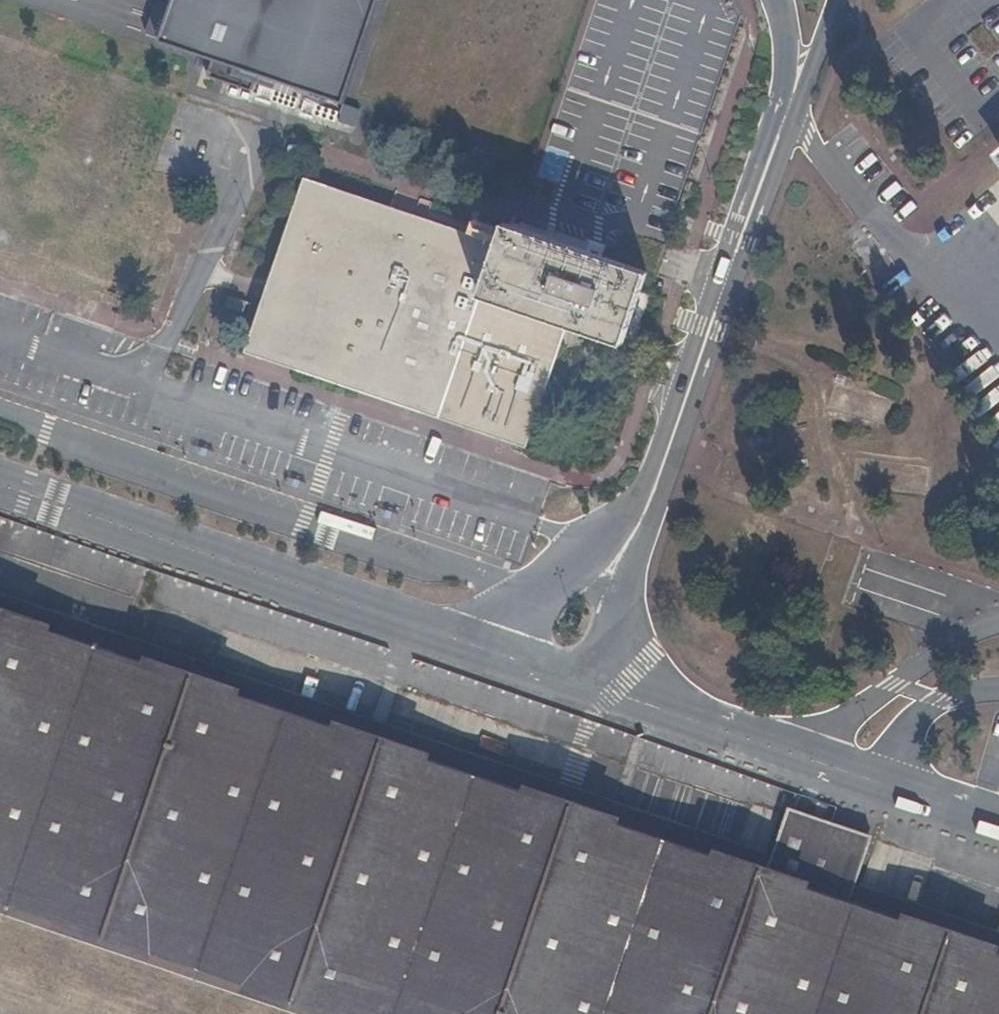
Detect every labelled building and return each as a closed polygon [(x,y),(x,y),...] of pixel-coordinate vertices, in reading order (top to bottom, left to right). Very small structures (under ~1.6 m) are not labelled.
[(343,103),(378,0),(171,0),(158,40),(212,58),(205,76),(250,91),(256,73),(343,103)] [(523,440),(563,323),(479,295),(493,254),(316,195),(262,350),(523,440)] [(479,295),(563,323),(623,343),(648,271),(504,222),(493,254),(479,295)] [(0,621),(0,887),(371,1013),(998,1013),(998,962),(0,621)]
